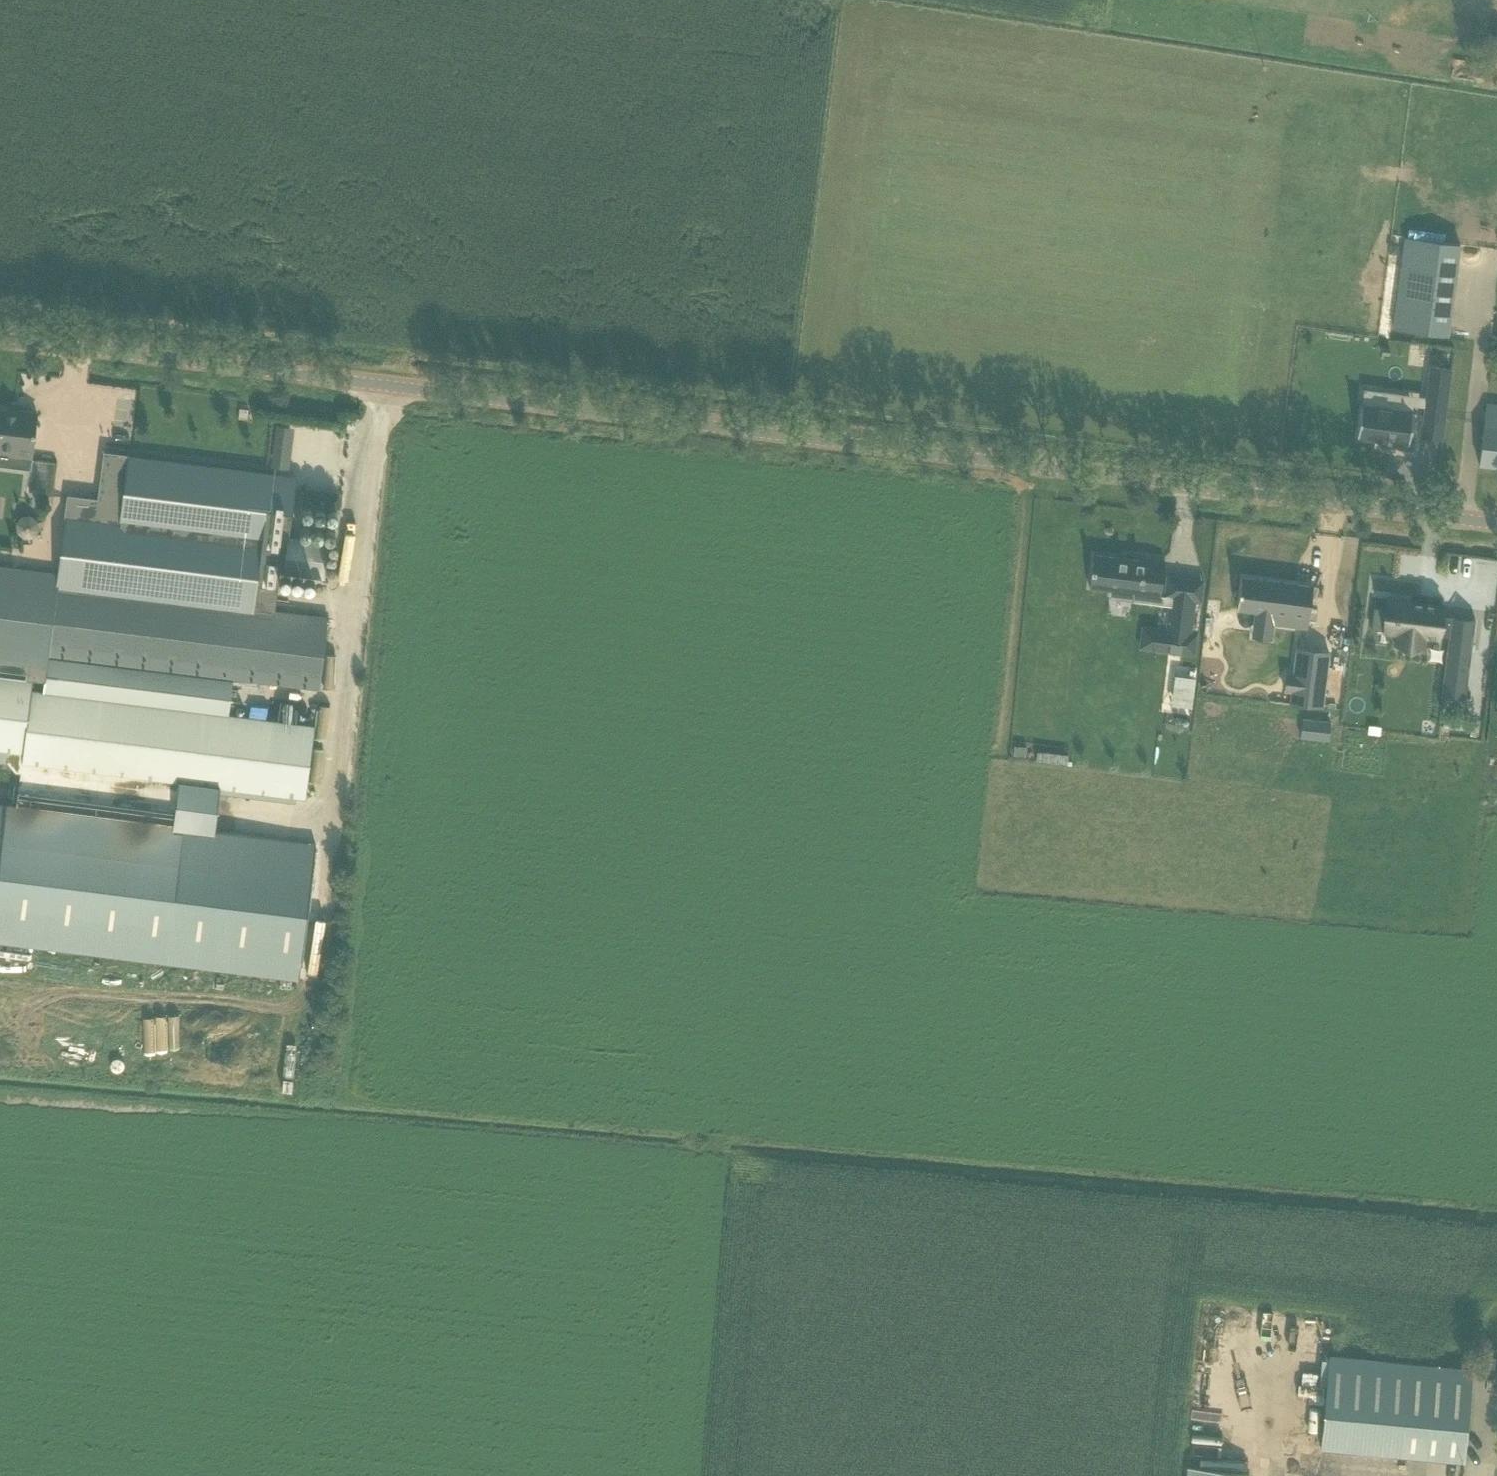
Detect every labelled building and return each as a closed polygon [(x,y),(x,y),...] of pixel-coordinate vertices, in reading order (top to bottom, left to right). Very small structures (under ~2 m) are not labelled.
[(1405,236),(1393,328),(1449,335),(1461,244),(1405,236)] [(1425,406),(1424,415),(1444,418),(1450,368),(1430,365),(1426,396),(1425,406)] [(1408,439),(1409,439),(1413,408),(1411,407),(1412,399),(1401,397),(1402,390),(1381,387),(1379,403),(1362,401),(1357,432),(1386,436),(1386,438),(1407,441),(1408,439)] [(198,409),(219,411),(221,402),(199,399),(198,409)] [(1485,405),(1479,464),(1496,465),(1496,406),(1485,405)] [(30,468),(37,414),(17,411),(17,413),(0,411),(0,465),(30,468)] [(68,496),(58,575),(76,577),(74,587),(254,609),(271,474),(128,457),(127,468),(103,465),(99,500),(68,496)] [(271,474),(254,609),(273,612),(278,572),(324,578),(329,542),(289,537),(296,478),(271,474)] [(1093,554),(1089,587),(1111,590),(1110,596),(1131,599),(1132,592),(1160,596),(1165,561),(1143,558),(1143,561),(1093,554)] [(48,680),(47,694),(36,693),(37,683),(0,678),(0,762),(7,763),(16,773),(20,773),(16,806),(183,826),(189,784),(207,786),(206,797),(215,798),(215,797),(227,798),(228,793),(295,802),(296,796),(306,798),(314,728),(221,716),(226,677),(320,688),(328,619),(273,612),(254,609),(74,587),(76,577),(58,575),(0,568),(0,674),(48,680)] [(1285,628),(1309,631),(1314,589),(1242,580),(1238,614),(1257,616),(1257,619),(1285,623),(1285,628)] [(1142,626),(1140,647),(1194,654),(1194,653),(1196,633),(1191,632),(1191,631),(1195,600),(1195,599),(1170,596),(1169,603),(1166,629),(1142,626)] [(1373,607),(1371,629),(1396,632),(1395,644),(1423,647),(1424,635),(1439,637),(1439,635),(1448,636),(1441,695),(1465,698),(1475,619),(1451,616),(1450,618),(1441,617),(1443,606),(1407,601),(1408,598),(1389,596),(1389,599),(1387,599),(1386,609),(1373,607)] [(1286,672),(1284,691),(1292,692),(1290,703),(1314,706),(1322,707),(1329,651),(1297,647),(1296,655),(1294,673),(1286,672)] [(1213,666),(1212,693),(1262,695),(1263,667),(1213,666)] [(1211,670),(1202,670),(1202,689),(1211,689),(1211,670)] [(1301,718),(1299,737),(1327,740),(1329,721),(1301,718)] [(1014,745),(1013,755),(1026,756),(1026,746),(1014,745)] [(298,980),(315,843),(183,826),(16,806),(0,804),(0,943),(298,980)] [(1471,1364),(1452,1363),(1328,1350),(1320,1441),(1463,1459),(1471,1364)] [(1185,1461),(1184,1475),(1249,1475),(1250,1467),(1185,1461)]
